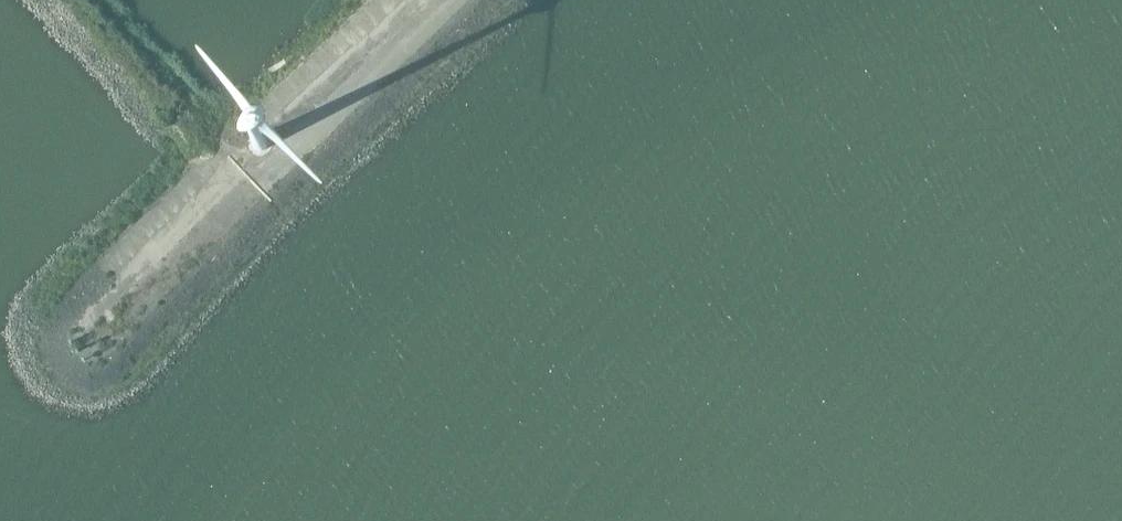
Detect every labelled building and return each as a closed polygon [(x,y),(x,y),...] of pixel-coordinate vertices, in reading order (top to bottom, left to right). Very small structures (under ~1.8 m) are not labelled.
[(268,140),(268,139),(267,138),(266,137),(265,136),(264,136),(263,135),(262,135),(261,135),(259,135),(258,135),(257,136),(256,136),(255,137),(254,138),(253,139),(253,140),(252,141),(252,142),(252,144),(252,145),(252,146),(253,147),(253,148),(254,149),(255,150),(256,150),(257,151),(258,151),(260,152),(261,152),(262,151),(263,151),(265,150),(266,150),(266,149),(267,148),(268,147),(268,145),(269,144),(269,143),(269,142),(268,140)]
